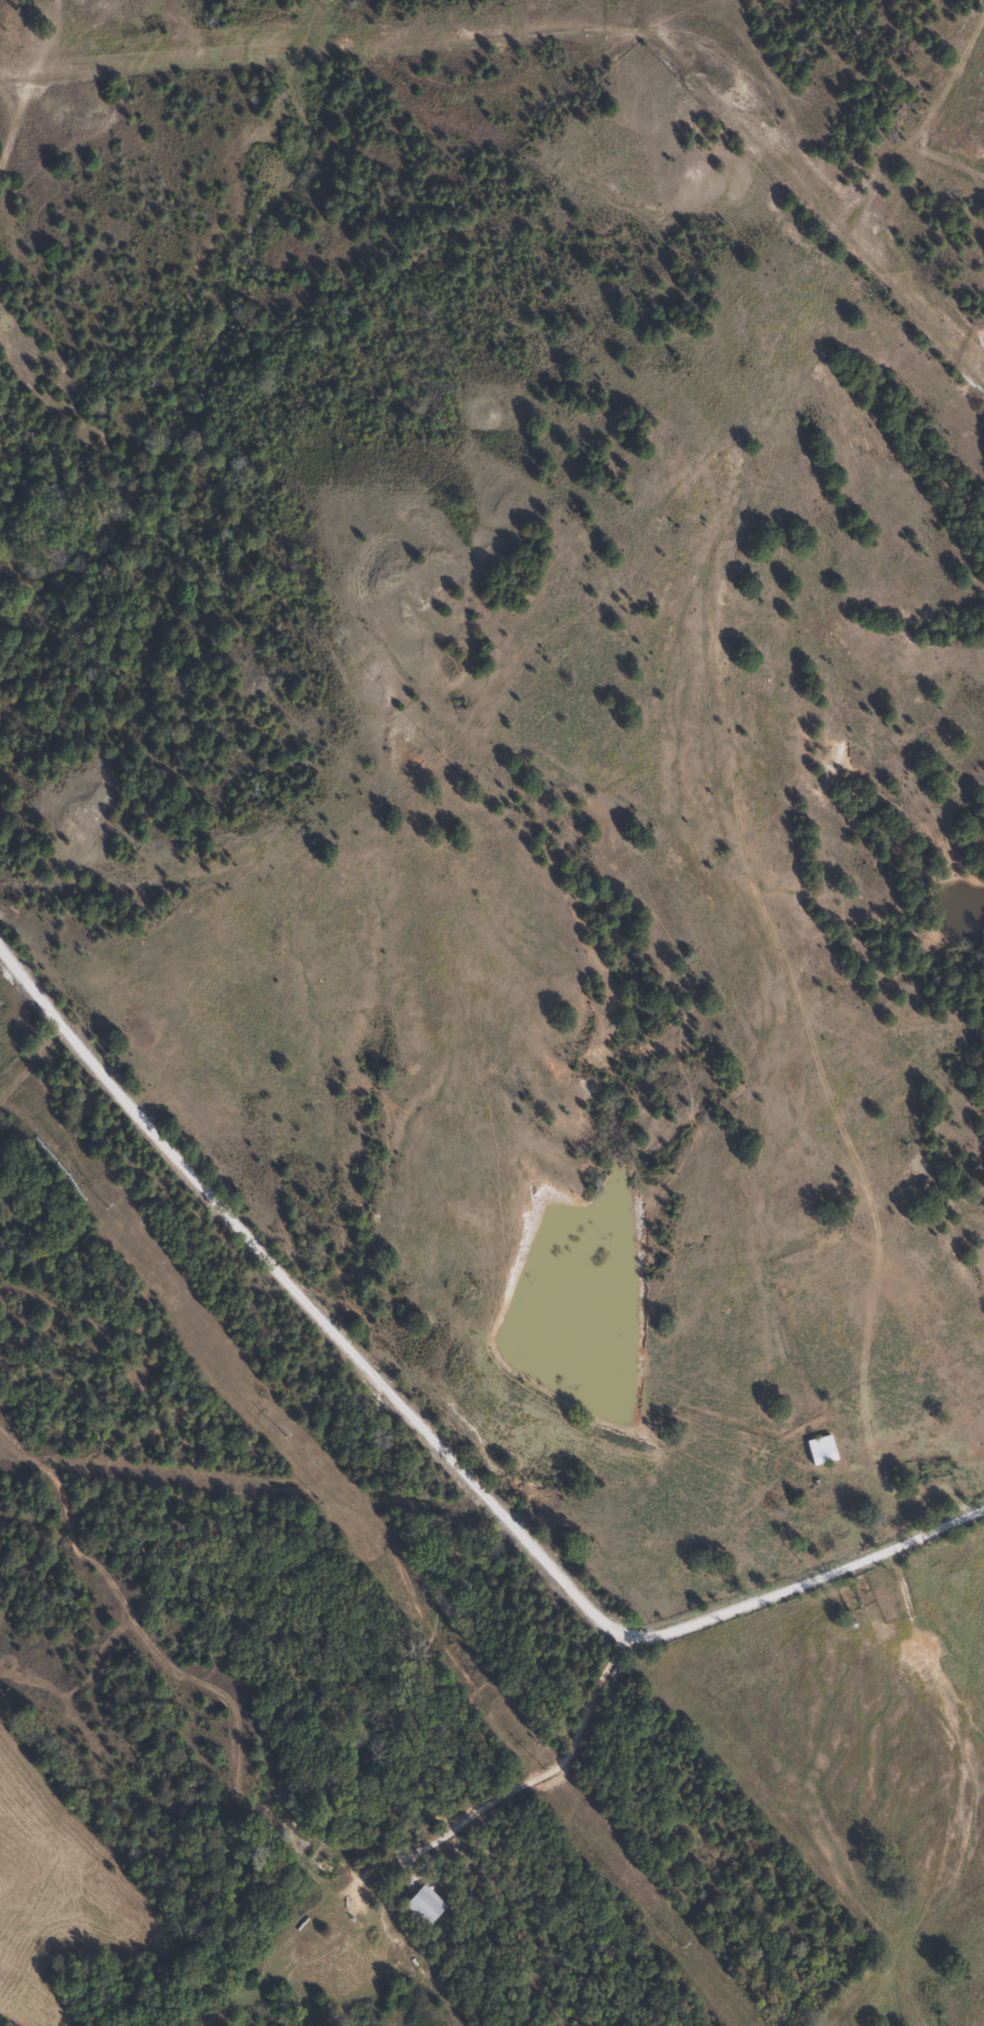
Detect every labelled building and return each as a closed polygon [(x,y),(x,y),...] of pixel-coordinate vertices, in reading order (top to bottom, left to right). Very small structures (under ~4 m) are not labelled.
[(806,1441),(814,1466),(838,1459),(830,1433),(806,1441)] [(448,1906),(426,1884),(405,1905),(427,1927),(448,1906)]
